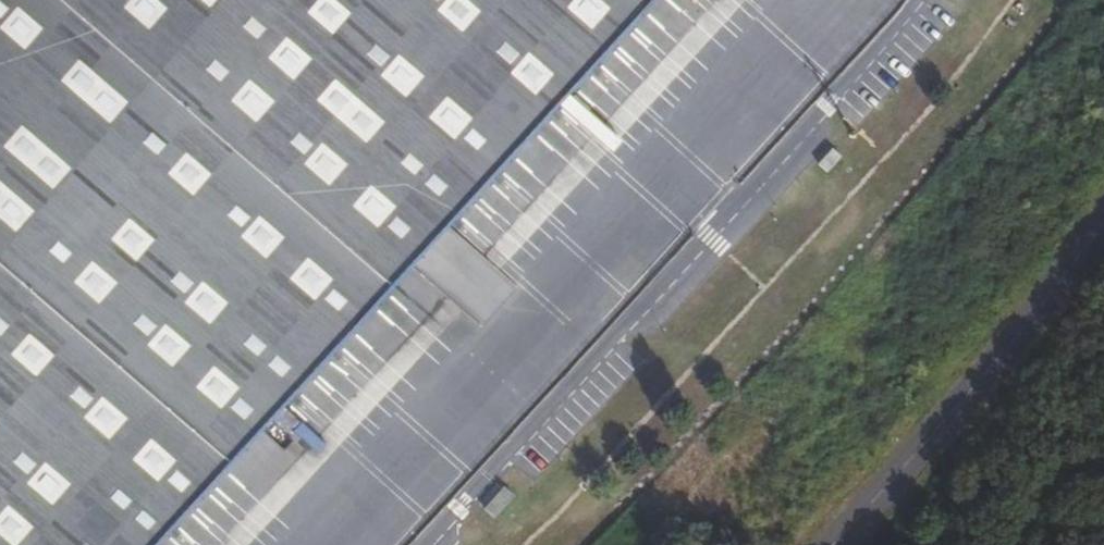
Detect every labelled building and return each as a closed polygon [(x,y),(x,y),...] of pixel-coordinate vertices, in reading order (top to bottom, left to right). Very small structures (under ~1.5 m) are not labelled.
[(650,0),(0,0),(0,544),(153,544),(650,0)] [(488,508),(498,517),(517,495),(507,486),(488,508)]
